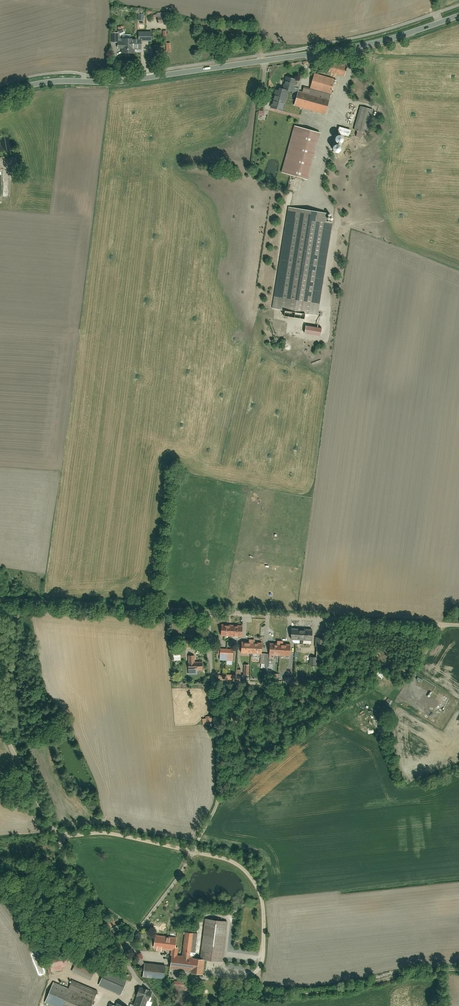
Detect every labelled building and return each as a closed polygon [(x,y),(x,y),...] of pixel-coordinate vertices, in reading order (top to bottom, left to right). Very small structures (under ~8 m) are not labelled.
[(158,14),(158,24),(171,24),(172,14),(158,14)] [(131,35),(123,35),(123,39),(119,39),(119,34),(112,34),(112,44),(118,44),(118,50),(122,50),(122,55),(133,55),(133,50),(143,50),(142,43),(152,42),(152,32),(139,33),(139,41),(133,41),(133,40),(131,40),(131,35)] [(333,60),(329,73),(344,77),(347,64),(333,60)] [(330,100),(328,99),(329,93),(331,94),(334,82),(314,76),(310,88),(312,89),(310,94),(299,91),(295,106),(326,115),(330,100)] [(285,77),(281,90),(277,89),(271,109),(284,112),(289,93),(293,94),(297,80),(285,77)] [(372,111),(359,107),(353,128),(366,131),(372,111)] [(295,127),(283,173),(308,180),(320,134),(295,127)] [(305,320),(306,314),(318,315),(335,215),(288,208),(272,308),(285,310),(284,317),(305,320)] [(306,326),(305,332),(320,335),(321,328),(306,326)] [(221,624),(221,635),(242,636),(242,625),(221,624)] [(292,629),(292,641),(313,641),(313,630),(292,629)] [(325,638),(315,637),(315,648),(325,648),(325,638)] [(262,655),(263,643),(242,643),(242,655),(262,655),(261,670),(265,670),(266,665),(270,665),(270,659),(277,659),(277,656),(290,656),(291,646),(270,645),(270,655),(262,655)] [(227,665),(233,665),(234,649),(221,649),(220,660),(227,660),(227,665)] [(195,655),(188,656),(189,675),(197,674),(197,670),(203,670),(203,662),(195,662),(195,655)] [(381,681),(386,675),(381,670),(376,676),(381,681)] [(67,732),(63,724),(55,728),(59,736),(67,732)] [(75,928),(90,931),(91,925),(81,923),(82,919),(77,918),(75,928)] [(198,933),(187,932),(184,958),(172,957),(171,967),(191,969),(190,973),(205,974),(207,960),(223,962),(228,922),(205,919),(201,957),(191,956),(192,949),(196,950),(198,933)] [(124,931),(130,936),(134,930),(128,925),(124,931)] [(176,939),(161,936),(160,946),(175,949),(176,939)] [(102,947),(83,942),(81,949),(100,954),(102,947)] [(47,963),(48,972),(61,970),(61,967),(67,966),(66,960),(47,963)] [(92,969),(78,963),(75,970),(89,976),(92,969)] [(166,965),(145,963),(143,975),(164,978),(166,965)] [(125,979),(104,970),(99,981),(120,990),(125,979)] [(44,1003),(53,1005),(90,1005),(96,990),(71,980),(67,988),(52,982),(44,1003)] [(153,991),(140,986),(136,995),(149,1000),(153,991)] [(117,1001),(115,1005),(142,1005),(145,999),(137,996),(134,1004),(129,1002),(128,1005),(117,1001)]
